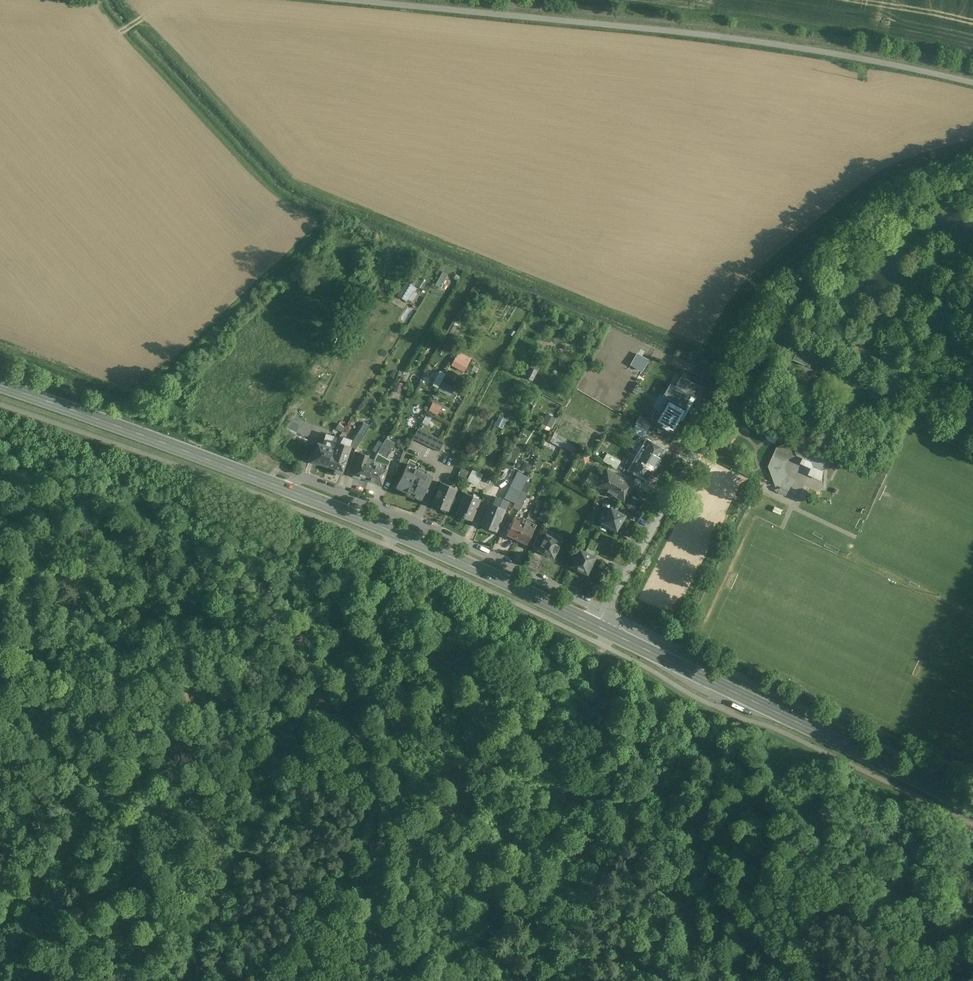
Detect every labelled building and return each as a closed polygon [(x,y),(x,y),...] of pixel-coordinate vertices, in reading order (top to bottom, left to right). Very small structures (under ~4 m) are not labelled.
[(439,276),(433,286),(438,289),(444,279),(439,276)] [(410,303),(419,289),(406,281),(398,295),(410,303)] [(828,349),(809,341),(805,349),(816,354),(815,355),(824,359),(828,349)] [(805,349),(800,347),(795,360),(811,366),(815,355),(816,354),(805,349)] [(471,359),(458,351),(450,364),(464,372),(471,359)] [(636,351),(629,363),(642,370),(651,355),(644,351),(642,355),(636,351)] [(538,371),(530,367),(525,378),(533,381),(538,371)] [(542,373),(538,371),(533,381),(538,383),(542,373)] [(681,377),(675,387),(692,397),(696,399),(702,388),(700,387),(701,386),(696,383),(695,385),(681,377)] [(401,393),(404,384),(397,381),(394,390),(401,393)] [(451,395),(455,386),(443,381),(439,390),(451,395)] [(675,387),(671,385),(665,396),(668,398),(686,408),(692,397),(675,387)] [(668,398),(665,396),(660,394),(652,408),(656,410),(651,418),(655,421),(662,408),(668,398)] [(686,408),(668,398),(662,408),(655,421),(664,426),(663,429),(669,432),(671,430),(676,433),(688,412),(685,410),(686,408)] [(432,401),(429,410),(439,413),(442,405),(432,401)] [(542,424),(553,427),(557,417),(545,413),(542,424)] [(295,415),(288,429),(297,433),(303,419),(295,415)] [(370,427),(364,424),(358,435),(363,438),(370,427)] [(646,432),(636,425),(632,432),(642,438),(646,432)] [(445,442),(419,429),(414,439),(440,452),(445,442)] [(558,434),(551,430),(547,439),(553,443),(558,434)] [(650,432),(646,438),(656,443),(659,437),(650,432)] [(363,438),(358,435),(351,446),(357,449),(363,438)] [(340,443),(337,442),(336,445),(329,467),(336,469),(335,472),(343,475),(352,447),(350,446),(352,440),(344,437),(340,443)] [(396,443),(388,439),(379,454),(387,458),(396,443)] [(663,450),(647,441),(639,455),(655,464),(663,450)] [(327,446),(319,443),(318,447),(315,446),(312,453),(315,454),(313,461),(314,461),(313,463),(314,464),(315,465),(316,465),(317,466),(318,466),(320,465),(320,464),(329,467),(336,445),(328,442),(327,446)] [(799,442),(779,449),(772,466),(778,486),(789,490),(793,480),(788,478),(784,467),(788,457),(798,453),(824,465),(829,455),(799,442)] [(515,444),(503,466),(510,469),(522,448),(515,444)] [(589,456),(582,452),(578,460),(585,464),(589,456)] [(369,455),(361,453),(353,476),(360,479),(360,478),(368,480),(375,461),(368,459),(369,455)] [(608,454),(604,461),(617,468),(621,461),(608,454)] [(655,464),(639,455),(630,470),(646,479),(655,464)] [(578,460),(575,459),(573,464),(583,469),(585,464),(578,460)] [(388,466),(375,461),(368,480),(382,485),(388,466)] [(522,469),(530,472),(533,464),(525,461),(522,469)] [(418,470),(408,465),(396,488),(421,500),(433,477),(423,472),(425,468),(422,467),(421,468),(419,467),(418,470)] [(633,484),(608,470),(598,486),(624,501),(633,484)] [(457,489),(441,482),(433,504),(448,510),(457,489)] [(530,492),(532,483),(525,482),(523,491),(530,492)] [(521,491),(512,486),(504,502),(514,507),(521,491)] [(521,491),(514,507),(520,510),(528,495),(521,491)] [(480,499),(465,493),(457,514),(472,520),(480,499)] [(489,504),(481,524),(497,530),(505,511),(489,504)] [(627,511),(619,506),(616,511),(624,516),(627,511)] [(550,510),(544,507),(538,519),(544,522),(550,510)] [(616,511),(610,508),(602,523),(616,530),(625,516),(616,511)] [(516,515),(507,534),(517,539),(524,524),(526,520),(516,515)] [(536,525),(526,520),(524,524),(534,529),(536,525)] [(534,529),(524,524),(517,539),(527,544),(534,529)] [(540,532),(533,546),(539,549),(546,535),(540,532)] [(561,542),(546,535),(539,549),(538,550),(553,558),(561,542)] [(598,552),(590,548),(588,553),(588,554),(596,558),(598,552)] [(588,553),(580,549),(572,567),(582,572),(587,575),(590,570),(596,558),(588,554),(588,553)]
